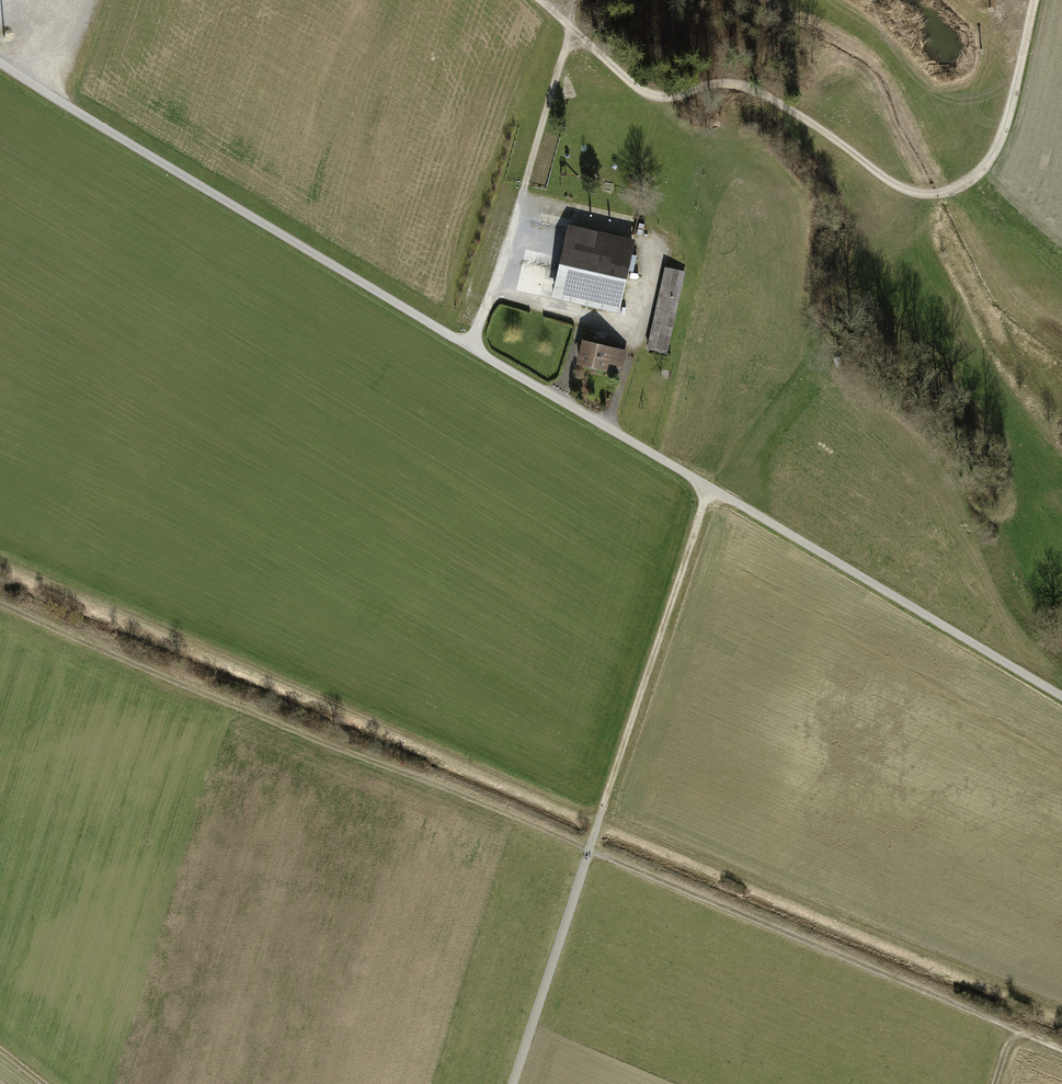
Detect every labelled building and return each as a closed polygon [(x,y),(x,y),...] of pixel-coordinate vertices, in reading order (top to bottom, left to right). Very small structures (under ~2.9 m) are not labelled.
[(639,240),(571,224),(555,294),(623,310),(639,240)] [(687,280),(664,274),(647,350),(670,355),(687,280)] [(624,349),(583,340),(577,367),(618,376),(624,349)]
